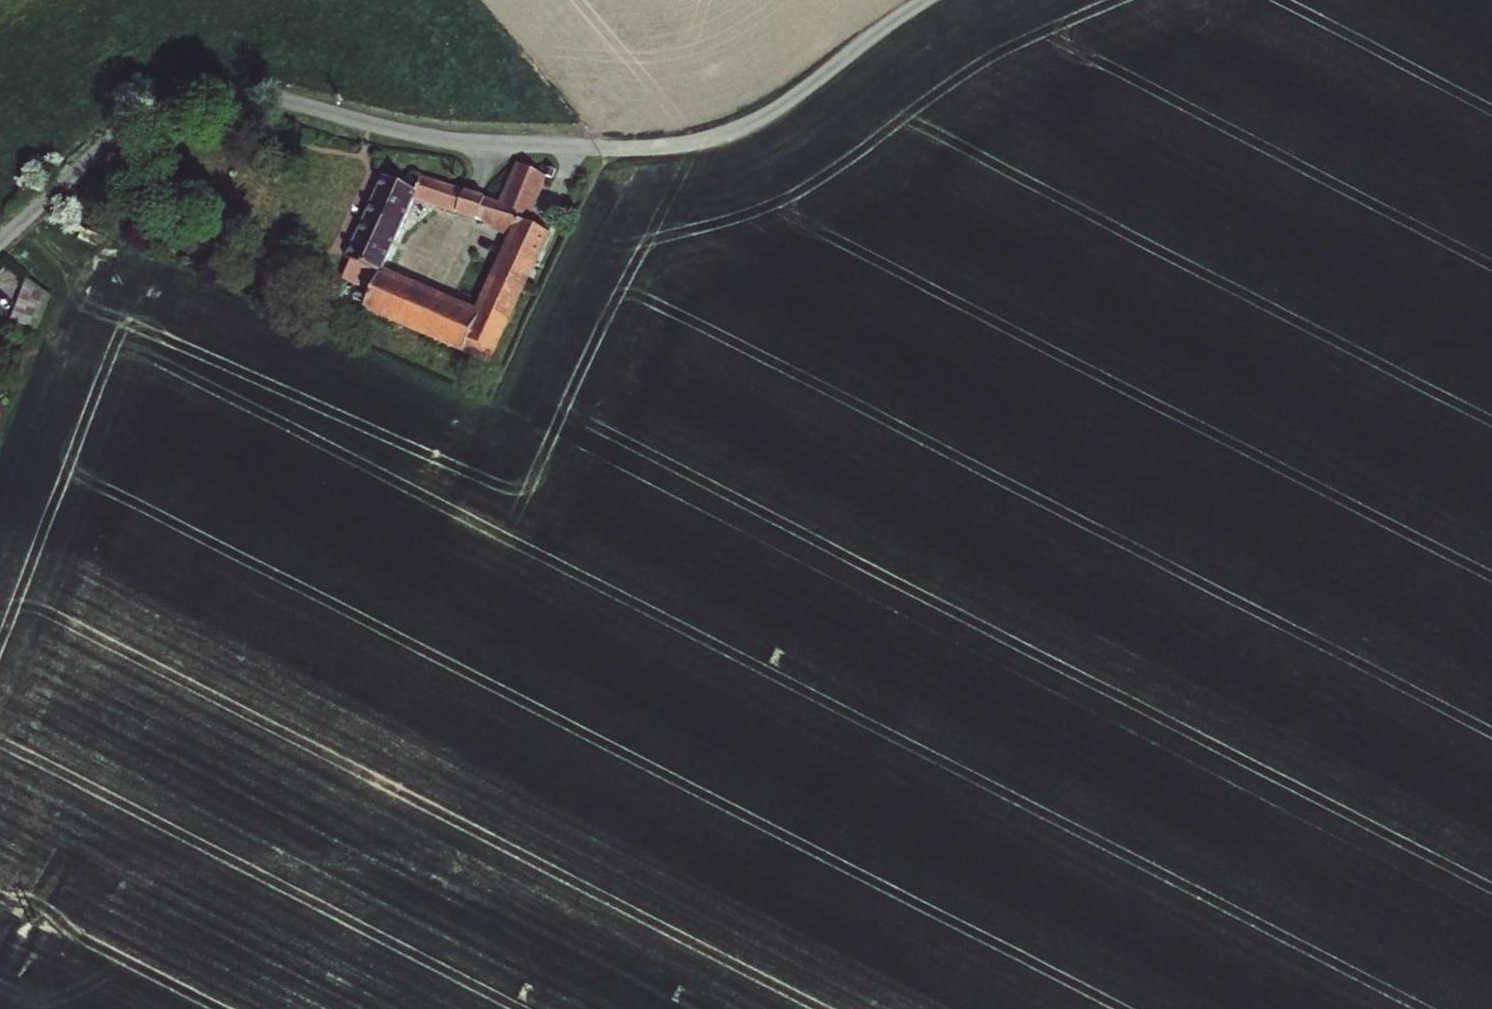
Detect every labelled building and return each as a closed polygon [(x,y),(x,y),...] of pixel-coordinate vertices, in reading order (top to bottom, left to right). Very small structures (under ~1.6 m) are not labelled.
[(499,200),(483,195),(475,218),(475,219),(491,225),(490,229),(508,236),(477,306),(386,263),(413,199),(416,190),(381,174),(344,255),(351,258),(379,270),(369,290),(361,307),(492,365),(551,231),(530,220),(547,176),(544,174),(516,161),(499,200)] [(544,174),(547,176),(552,178),(556,168),(547,165),(544,174)] [(416,190),(413,199),(455,212),(455,211),(463,188),(421,175),(416,190)] [(463,188),(455,211),(475,218),(483,195),(484,193),(464,187),(463,188)] [(379,270),(351,258),(343,278),(369,290),(379,270)] [(27,278),(11,318),(39,328),(50,295),(27,278)]
